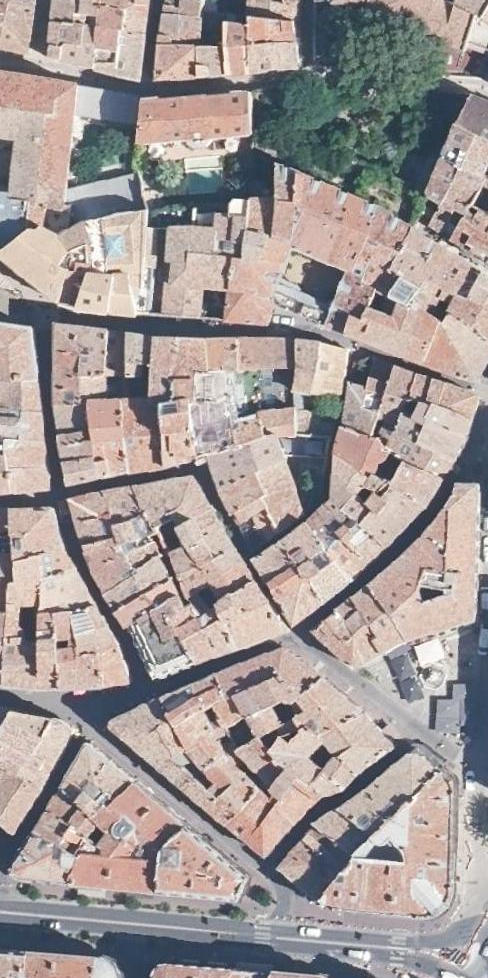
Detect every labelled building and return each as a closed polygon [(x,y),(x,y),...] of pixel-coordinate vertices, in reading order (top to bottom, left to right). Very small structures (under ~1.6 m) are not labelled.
[(0,46),(31,51),(38,0),(9,0),(0,46)] [(9,0),(0,0),(0,46),(9,0)] [(57,2),(55,19),(89,21),(83,64),(105,69),(142,77),(147,30),(123,28),(128,0),(57,0),(57,2)] [(147,30),(150,13),(150,12),(152,0),(128,0),(123,28),(147,30)] [(202,0),(167,0),(165,11),(201,14),(201,12),(201,2),(202,0)] [(235,13),(245,14),(247,0),(238,0),(238,3),(236,2),(235,13)] [(245,14),(251,14),(251,13),(270,15),(270,14),(295,18),(295,14),(297,0),(247,0),(245,14)] [(458,1),(454,0),(372,0),(372,1),(366,1),(365,11),(365,18),(367,19),(463,53),(467,42),(468,42),(468,41),(469,41),(470,41),(487,47),(487,18),(483,16),(458,1)] [(458,1),(483,16),(487,7),(487,0),(459,0),(458,1)] [(201,14),(165,11),(164,26),(162,41),(198,42),(198,45),(227,45),(226,13),(201,12),(201,14)] [(235,13),(226,13),(227,45),(229,73),(239,72),(252,71),(250,50),(251,41),(251,14),(245,14),(235,13)] [(251,14),(251,41),(285,40),(296,39),(296,27),(295,20),(295,18),(270,14),(270,15),(251,13),(251,14)] [(51,58),(83,64),(89,21),(55,19),(52,46),(51,58)] [(250,50),(252,71),(274,69),(298,67),(296,39),(285,40),(251,41),(250,50)] [(198,42),(162,41),(159,77),(168,77),(199,75),(198,45),(198,42)] [(229,73),(227,45),(198,45),(199,75),(213,74),(229,73)] [(42,288),(53,296),(59,300),(60,300),(65,288),(68,278),(71,267),(63,262),(72,249),(71,247),(63,230),(68,227),(71,203),(69,192),(69,186),(79,112),(83,83),(28,74),(0,70),(0,136),(16,138),(14,156),(11,176),(10,189),(0,188),(0,250),(42,288)] [(141,123),(142,104),(142,94),(134,93),(83,83),(79,112),(92,114),(93,105),(125,111),(123,120),(141,123)] [(212,136),(253,135),(252,90),(236,91),(236,93),(231,93),(164,98),(162,98),(160,97),(148,98),(147,95),(142,94),(142,104),(141,123),(141,131),(139,141),(189,138),(189,140),(194,143),(195,144),(196,144),(198,144),(207,144),(212,138),(212,136)] [(432,90),(431,115),(443,119),(414,181),(426,186),(426,194),(429,195),(417,217),(443,232),(444,230),(452,235),(465,215),(473,202),(484,183),(487,178),(487,175),(487,174),(487,171),(487,99),(475,93),(432,90)] [(93,105),(92,114),(123,120),(125,111),(93,105)] [(269,323),(269,322),(277,298),(295,307),(328,323),(345,330),(353,311),(363,315),(372,298),(376,288),(386,292),(390,294),(391,293),(403,274),(391,267),(414,221),(380,202),(360,192),(338,183),(332,181),(304,169),(299,166),(277,158),(276,162),(278,169),(278,194),(252,194),(252,196),(251,208),(247,239),(245,255),(233,254),(230,288),(227,288),(224,319),(269,323)] [(100,214),(147,206),(147,200),(143,188),(143,183),(140,174),(69,186),(69,192),(71,203),(72,204),(76,223),(85,218),(100,214)] [(244,184),(244,175),(230,176),(230,184),(244,184)] [(167,258),(171,259),(170,283),(163,283),(161,314),(191,316),(224,319),(227,288),(230,288),(233,254),(245,255),(247,239),(251,208),(252,196),(240,195),(233,200),(233,204),(232,204),(231,211),(217,210),(216,213),(215,223),(214,225),(192,223),(175,222),(174,222),(172,223),(171,224),(169,225),(158,224),(157,241),(168,242),(167,258)] [(75,304),(83,307),(84,299),(92,269),(92,241),(93,239),(85,218),(76,223),(72,204),(71,203),(68,227),(63,230),(71,247),(72,249),(63,262),(71,267),(68,278),(65,288),(60,300),(71,303),(75,304)] [(142,313),(142,299),(143,295),(134,295),(133,287),(143,287),(144,265),(146,224),(147,206),(100,214),(85,218),(93,239),(92,241),(92,269),(84,299),(83,307),(117,310),(142,313)] [(480,206),(474,220),(487,229),(487,211),(480,206)] [(465,215),(452,235),(464,243),(487,259),(487,260),(487,229),(474,220),(465,215)] [(414,221),(391,267),(403,274),(391,293),(410,302),(412,299),(424,305),(433,311),(438,303),(442,296),(452,301),(448,308),(454,310),(465,318),(487,335),(487,272),(438,242),(443,232),(417,217),(414,221)] [(144,265),(153,265),(156,265),(156,264),(157,241),(158,224),(146,224),(144,265)] [(134,295),(143,295),(143,287),(133,287),(134,295)] [(345,330),(391,348),(478,381),(487,363),(487,335),(465,318),(454,310),(448,308),(438,303),(433,311),(424,305),(412,299),(410,302),(391,293),(390,294),(386,292),(383,301),(382,305),(381,306),(380,306),(380,305),(380,304),(381,301),(372,298),(363,315),(353,311),(345,330)] [(17,490),(52,486),(49,458),(34,325),(34,326),(0,320),(0,492),(17,490)] [(128,374),(128,331),(112,328),(91,326),(58,323),(57,349),(56,391),(56,404),(90,400),(90,396),(121,394),(152,392),(153,375),(128,374)] [(152,399),(164,400),(164,398),(177,396),(177,393),(178,375),(180,375),(181,373),(182,337),(162,336),(156,335),(144,334),(128,331),(128,374),(153,375),(152,392),(152,399)] [(177,462),(197,456),(194,429),(196,428),(194,406),(194,398),(199,397),(199,375),(198,374),(198,368),(212,366),(209,338),(200,338),(194,337),(182,337),(181,373),(180,375),(178,375),(177,393),(177,396),(164,398),(164,400),(164,405),(167,465),(177,462)] [(279,434),(296,433),(296,406),(295,390),(293,390),(296,374),(297,361),(297,339),(278,337),(272,337),(263,337),(209,338),(212,366),(198,368),(198,374),(199,375),(199,397),(194,398),(194,406),(196,428),(194,429),(197,456),(202,455),(210,452),(251,438),(277,429),(279,434)] [(293,390),(295,390),(313,392),(321,349),(322,342),(309,340),(297,339),(297,361),(296,374),(293,390)] [(313,392),(342,393),(343,384),(349,348),(349,347),(336,344),(327,342),(322,342),(321,349),(313,392)] [(395,363),(390,379),(378,416),(385,418),(378,430),(389,437),(389,440),(387,444),(392,450),(393,451),(396,453),(406,457),(445,475),(447,473),(449,469),(456,458),(422,441),(396,430),(404,408),(409,397),(411,397),(411,396),(417,371),(405,367),(395,363)] [(465,389),(417,371),(411,396),(421,399),(428,401),(433,402),(434,400),(448,404),(456,406),(473,414),(479,394),(471,391),(465,389)] [(367,383),(351,378),(344,424),(373,433),(378,416),(390,379),(370,373),(367,383)] [(140,469),(167,465),(164,405),(164,400),(152,399),(152,392),(121,394),(129,470),(140,469)] [(124,471),(129,470),(121,394),(90,396),(90,400),(56,404),(62,444),(62,446),(70,482),(91,478),(112,473),(124,471)] [(422,441),(456,458),(460,447),(465,436),(467,432),(429,414),(433,402),(428,401),(421,399),(416,412),(411,412),(404,408),(396,430),(422,441)] [(470,423),(473,414),(456,406),(448,404),(434,400),(433,402),(429,414),(467,432),(470,423)] [(324,431),(334,430),(337,418),(324,416),(324,406),(296,406),(296,433),(303,433),(324,431)] [(373,433),(344,424),(344,426),(342,435),(337,452),(340,454),(354,464),(357,464),(371,475),(374,471),(377,472),(379,465),(382,460),(384,459),(389,457),(392,450),(387,444),(378,434),(373,433)] [(306,513),(307,512),(294,475),(291,473),(291,472),(292,472),(292,471),(293,470),(288,455),(286,455),(279,434),(277,429),(251,438),(210,452),(213,460),(219,479),(222,488),(242,478),(257,469),(268,492),(263,494),(272,514),(281,531),(304,515),(306,513)] [(357,464),(354,464),(340,454),(337,452),(335,496),(390,545),(401,535),(401,534),(427,506),(428,504),(393,481),(395,477),(377,472),(374,471),(371,475),(357,464)] [(393,481),(428,504),(436,492),(445,475),(406,457),(395,477),(393,481)] [(254,549),(281,531),(272,514),(263,494),(268,492),(257,469),(242,478),(222,488),(223,490),(233,508),(238,520),(242,528),(246,536),(254,549)] [(216,555),(237,545),(222,518),(196,474),(179,477),(162,480),(136,484),(139,492),(156,524),(163,520),(176,515),(190,543),(174,553),(180,566),(183,571),(216,555)] [(410,551),(373,581),(375,585),(396,618),(408,637),(447,626),(475,618),(476,605),(481,482),(459,482),(444,513),(410,551)] [(139,492),(136,484),(110,489),(108,490),(72,498),(79,520),(94,568),(153,538),(150,533),(155,531),(159,530),(156,524),(139,492)] [(390,545),(335,496),(321,510),(349,541),(372,562),(384,551),(390,545)] [(14,526),(15,531),(17,553),(17,556),(65,545),(58,517),(55,507),(43,507),(0,507),(0,527),(14,526)] [(349,541),(321,510),(313,517),(310,520),(330,549),(338,559),(355,578),(361,572),(372,562),(349,541)] [(330,549),(310,520),(287,537),(306,574),(311,576),(326,600),(348,583),(353,580),(355,578),(338,559),(330,549)] [(4,683),(9,611),(12,578),(18,577),(17,557),(17,556),(17,553),(15,531),(0,532),(0,682),(4,683)] [(153,538),(94,568),(97,573),(107,590),(137,570),(136,568),(162,549),(156,535),(155,531),(150,533),(153,538)] [(304,618),(326,600),(311,576),(306,574),(287,537),(258,558),(278,591),(283,599),(297,622),(304,618)] [(17,557),(18,577),(12,578),(9,611),(4,683),(23,686),(43,689),(62,688),(59,659),(62,659),(57,608),(73,607),(79,606),(97,602),(89,586),(77,564),(72,557),(71,556),(66,550),(65,545),(17,556),(17,557)] [(196,600),(203,610),(219,603),(220,606),(238,647),(255,642),(285,632),(288,631),(274,606),(253,572),(237,545),(216,555),(183,571),(179,573),(185,587),(188,593),(193,600),(194,600),(195,599),(195,600),(196,600)] [(112,599),(118,608),(126,602),(155,586),(175,575),(172,569),(162,549),(136,568),(137,570),(107,590),(112,599)] [(162,549),(172,569),(180,566),(174,553),(172,554),(169,549),(162,549)] [(175,575),(181,590),(185,587),(179,573),(175,575)] [(127,624),(129,623),(150,609),(166,599),(181,590),(175,575),(155,586),(126,602),(118,608),(122,615),(127,624)] [(375,585),(373,581),(355,596),(377,629),(379,633),(375,637),(384,651),(396,644),(408,637),(396,618),(375,585)] [(179,623),(203,610),(196,600),(195,600),(195,599),(194,600),(193,600),(190,602),(185,596),(181,590),(166,599),(150,609),(129,623),(142,649),(155,677),(156,677),(176,670),(199,661),(190,644),(179,623)] [(377,629),(355,596),(337,610),(331,615),(315,629),(356,666),(369,659),(384,651),(375,637),(379,633),(377,629)] [(101,650),(106,684),(117,682),(131,680),(130,676),(119,641),(118,638),(97,602),(79,606),(73,607),(75,612),(83,641),(85,652),(100,650),(101,650)] [(219,603),(203,610),(179,623),(190,644),(199,661),(217,655),(238,647),(220,606),(219,603)] [(59,659),(62,688),(82,686),(100,685),(106,684),(101,650),(100,650),(85,652),(83,641),(75,612),(73,607),(57,608),(62,659),(59,659)] [(259,734),(283,721),(273,703),(297,693),(303,690),(321,675),(317,672),(302,660),(300,658),(287,646),(256,658),(218,672),(227,694),(212,701),(224,726),(216,729),(228,753),(248,772),(255,766),(240,751),(235,747),(241,743),(258,733),(259,734)] [(227,694),(218,672),(189,683),(173,689),(162,694),(165,699),(171,713),(177,722),(205,707),(216,729),(224,726),(212,701),(227,694)] [(308,708),(293,716),(299,728),(309,721),(324,740),(325,740),(340,724),(365,710),(346,695),(321,675),(303,690),(297,693),(306,706),(308,708)] [(411,701),(425,694),(415,675),(401,683),(411,701)] [(437,728),(479,729),(480,684),(454,683),(454,699),(438,698),(437,728)] [(112,721),(113,722),(114,723),(114,724),(171,772),(208,804),(228,821),(261,787),(262,785),(248,772),(228,753),(216,729),(205,707),(177,722),(171,713),(165,699),(162,694),(137,707),(113,719),(112,720),(112,721)] [(5,724),(15,708),(8,706),(0,704),(0,734),(5,724)] [(15,708),(5,724),(0,734),(0,763),(1,762),(4,757),(7,758),(12,762),(22,768),(34,748),(37,749),(55,716),(33,712),(15,708)] [(280,732),(270,748),(277,755),(285,762),(296,771),(306,781),(310,784),(313,780),(326,793),(335,789),(346,786),(379,757),(380,756),(396,742),(379,724),(376,721),(365,710),(340,724),(325,740),(336,751),(324,764),(312,754),(324,740),(309,721),(299,728),(300,729),(291,739),(280,732)] [(59,717),(55,716),(37,749),(34,748),(22,768),(46,783),(54,769),(68,743),(76,729),(77,728),(70,722),(62,719),(59,717)] [(269,746),(259,734),(258,733),(241,743),(235,747),(240,751),(255,766),(272,785),(272,786),(280,793),(281,794),(281,795),(281,796),(280,796),(277,801),(273,798),(261,787),(228,821),(242,833),(267,854),(275,844),(298,820),(301,816),(313,803),(316,800),(326,793),(313,780),(310,784),(306,781),(296,771),(285,762),(277,755),(270,748),(269,746)] [(111,802),(136,778),(111,757),(91,740),(82,755),(63,785),(95,811),(107,800),(111,802)] [(356,821),(371,835),(441,765),(419,748),(415,747),(410,749),(394,761),(339,805),(348,813),(356,821)] [(15,832),(46,783),(22,768),(12,762),(10,765),(0,780),(0,819),(15,832)] [(323,898),(333,905),(356,907),(393,911),(422,913),(426,913),(429,913),(435,912),(440,909),(445,906),(448,902),(451,898),(453,895),(454,892),(454,889),(455,885),(455,869),(456,849),(457,784),(455,778),(453,775),(451,773),(441,765),(371,835),(355,850),(350,857),(335,879),(323,898)] [(166,803),(136,778),(111,802),(107,800),(95,811),(63,785),(52,802),(50,807),(68,816),(70,817),(71,818),(73,819),(74,820),(81,827),(90,835),(81,849),(76,865),(71,882),(120,886),(163,890),(165,864),(167,851),(191,824),(166,803)] [(355,850),(371,835),(356,821),(348,813),(339,805),(328,814),(321,820),(316,824),(346,853),(350,857),(355,850)] [(68,816),(50,807),(41,820),(37,828),(61,839),(81,849),(90,835),(81,827),(74,820),(73,819),(71,818),(70,817),(68,816)] [(210,839),(191,824),(167,851),(165,864),(163,890),(175,891),(207,894),(240,897),(252,874),(210,839)] [(335,879),(350,857),(346,853),(316,824),(287,856),(280,865),(294,875),(295,877),(323,898),(335,879)] [(61,839),(37,828),(25,845),(17,857),(16,859),(15,861),(15,862),(14,864),(15,868),(16,871),(18,874),(20,876),(21,876),(22,877),(24,877),(51,880),(71,882),(76,865),(81,849),(61,839)] [(28,943),(0,941),(0,977),(37,977),(28,943)] [(28,943),(37,977),(122,977),(122,976),(123,974),(122,971),(122,969),(121,965),(119,961),(117,958),(114,955),(112,954),(110,952),(107,951),(105,950),(104,950),(102,950),(101,950),(99,949),(68,947),(28,943)] [(227,976),(235,962),(217,961),(203,960),(172,957),(170,957),(169,957),(167,957),(165,958),(164,958),(163,959),(161,960),(160,961),(157,964),(156,966),(155,970),(155,973),(156,975),(156,977),(226,977),(227,976)] [(271,966),(253,964),(248,964),(235,962),(227,976),(226,977),(261,977),(271,966)] [(329,972),(326,970),(297,968),(271,966),(261,977),(331,977),(329,972)]
